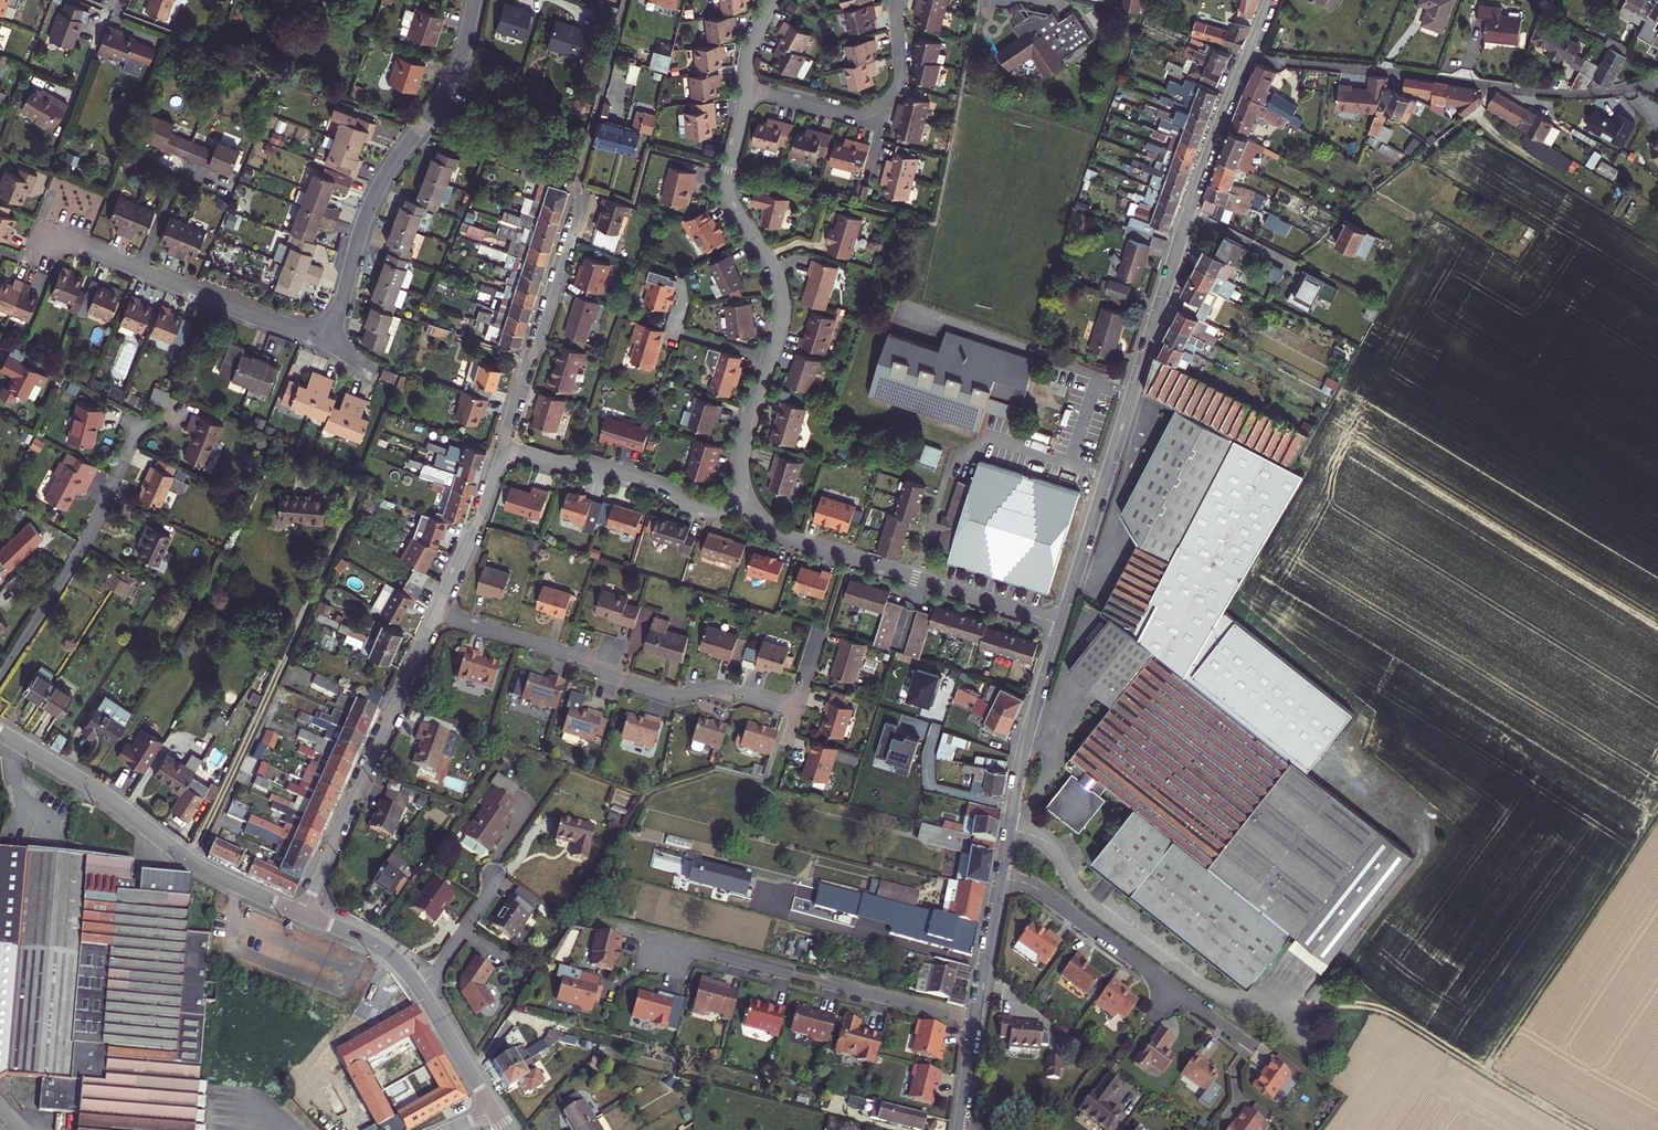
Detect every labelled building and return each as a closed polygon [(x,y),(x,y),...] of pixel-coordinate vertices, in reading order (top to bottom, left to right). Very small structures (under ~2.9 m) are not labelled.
[(10,0),(0,0),(0,13),(5,15),(10,0)] [(146,11),(165,18),(172,0),(150,0),(146,11)] [(656,2),(663,3),(663,5),(675,8),(678,0),(653,0),(656,2)] [(721,11),(745,8),(744,0),(720,0),(721,11)] [(918,3),(946,10),(948,0),(918,0),(918,3)] [(1122,8),(1143,12),(1148,0),(1124,0),(1122,8)] [(1260,0),(1241,0),(1239,15),(1253,19),(1260,0)] [(1454,0),(1421,0),(1419,4),(1429,7),(1423,25),(1443,32),(1454,0)] [(1644,26),(1657,1),(1657,0),(1626,0),(1619,12),(1644,26)] [(1644,26),(1639,35),(1648,40),(1652,43),(1657,32),(1657,1),(1644,26)] [(60,12),(50,39),(72,47),(82,20),(86,22),(89,11),(65,2),(61,13),(60,12)] [(523,39),(533,11),(521,7),(521,8),(505,3),(496,29),(512,34),(512,36),(523,39)] [(946,10),(918,3),(916,11),(918,12),(917,15),(919,16),(917,24),(940,30),(946,10)] [(876,13),(874,4),(845,11),(851,34),(874,28),(872,20),(874,19),(873,14),(876,13)] [(1520,43),(1522,18),(1520,18),(1512,17),(1501,16),(1502,8),(1480,5),(1478,22),(1487,23),(1485,39),(1520,43)] [(441,29),(444,17),(416,8),(413,17),(414,18),(408,37),(435,45),(440,29),(441,29)] [(1017,24),(1027,17),(1022,10),(1012,17),(1017,24)] [(1533,39),(1552,49),(1549,55),(1560,61),(1563,55),(1574,60),(1577,55),(1581,46),(1544,26),(1550,14),(1543,10),(1533,39)] [(1017,24),(1013,26),(1020,37),(998,52),(1010,70),(1017,65),(1021,72),(1036,74),(1043,70),(1048,77),(1065,65),(1061,60),(1093,38),(1074,12),(1060,22),(1053,12),(1046,16),(1033,13),(1027,17),(1017,24)] [(735,24),(734,16),(705,18),(707,40),(731,37),(730,28),(732,28),(732,25),(735,24)] [(589,31),(589,30),(581,27),(580,28),(556,20),(548,46),(572,54),(571,55),(580,58),(580,57),(589,31)] [(785,34),(780,42),(781,42),(801,53),(812,34),(786,20),(782,28),(784,29),(782,32),(785,34)] [(1234,23),(1232,32),(1197,21),(1192,35),(1236,48),(1242,49),(1251,27),(1234,23)] [(107,25),(98,49),(127,60),(135,38),(115,31),(116,28),(107,25)] [(597,34),(589,31),(580,57),(589,60),(597,34)] [(1648,40),(1639,35),(1637,40),(1646,45),(1648,40)] [(942,43),(919,36),(913,58),(917,59),(937,64),(937,61),(944,63),(947,55),(939,53),(942,43)] [(1627,56),(1631,49),(1609,37),(1605,45),(1611,48),(1627,56)] [(1203,42),(1193,38),(1191,42),(1202,46),(1203,42)] [(874,61),(875,61),(873,52),(875,51),(875,48),(877,47),(875,39),(847,45),(852,66),(874,61)] [(658,40),(655,52),(671,56),(673,49),(675,44),(658,40)] [(781,42),(777,50),(780,51),(777,56),(779,57),(775,64),(796,76),(807,56),(801,53),(781,42)] [(723,53),(722,44),(694,47),(696,69),(720,66),(719,57),(721,57),(721,53),(723,53)] [(1189,46),(1184,56),(1189,58),(1194,61),(1223,73),(1231,55),(1208,45),(1205,54),(1189,46)] [(1627,56),(1611,48),(1600,67),(1587,59),(1587,60),(1580,71),(1570,89),(1589,88),(1594,79),(1610,87),(1627,56)] [(653,51),(649,67),(667,72),(671,56),(655,52),(653,51)] [(1587,60),(1577,55),(1574,60),(1571,66),(1580,71),(1587,60)] [(422,77),(425,65),(397,56),(394,65),(395,65),(389,84),(415,92),(420,76),(422,77)] [(627,61),(615,58),(612,69),(626,73),(627,73),(630,62),(627,61)] [(1194,61),(1189,58),(1184,69),(1183,71),(1188,73),(1194,61)] [(935,85),(941,65),(937,64),(917,59),(912,79),(935,85)] [(876,69),(874,61),(852,66),(846,68),(851,90),(874,84),(872,75),(875,75),(874,69),(876,69)] [(1223,73),(1194,61),(1188,73),(1217,87),(1223,73)] [(634,63),(630,62),(627,73),(626,73),(625,79),(637,82),(641,65),(634,63)] [(1168,62),(1165,68),(1181,75),(1182,73),(1183,71),(1184,69),(1168,62)] [(1268,91),(1276,71),(1258,63),(1244,93),(1285,118),(1288,120),(1295,124),(1299,119),(1293,116),(1298,107),(1275,93),(1274,94),(1268,91)] [(718,81),(717,73),(689,76),(691,97),(715,95),(714,86),(716,85),(716,82),(718,81)] [(1376,113),(1389,77),(1370,75),(1369,89),(1352,87),(1352,85),(1340,84),(1337,109),(1376,113)] [(1435,82),(1406,77),(1404,90),(1434,95),(1435,82)] [(1170,82),(1167,89),(1187,97),(1215,106),(1219,93),(1215,91),(1193,81),(1190,89),(1170,82)] [(1447,104),(1449,85),(1435,82),(1434,95),(1432,107),(1441,113),(1443,114),(1447,104)] [(365,88),(354,84),(349,98),(361,102),(365,88)] [(1482,97),(1475,89),(1449,85),(1447,104),(1457,107),(1465,116),(1481,102),(1482,97)] [(54,99),(33,87),(20,109),(36,118),(35,120),(46,127),(50,121),(56,125),(68,104),(55,97),(54,99)] [(1412,112),(1417,102),(1386,87),(1386,88),(1382,98),(1407,110),(1412,112)] [(1550,146),(1553,142),(1520,122),(1527,110),(1497,92),(1489,104),(1495,108),(1492,112),(1545,143),(1550,146)] [(1281,124),(1285,118),(1244,93),(1231,125),(1233,126),(1250,135),(1250,134),(1258,114),(1277,121),(1281,124)] [(1215,106),(1187,97),(1184,105),(1174,101),(1173,99),(1162,95),(1161,98),(1160,101),(1178,108),(1210,119),(1215,106)] [(899,106),(897,114),(925,122),(930,102),(907,96),(905,104),(902,103),(901,107),(899,106)] [(1407,110),(1382,98),(1369,133),(1377,136),(1382,123),(1387,113),(1402,120),(1407,110)] [(588,111),(590,103),(579,100),(577,108),(588,111)] [(713,118),(712,101),(690,103),(690,111),(683,112),(686,137),(710,135),(709,126),(708,119),(713,118)] [(625,126),(605,121),(610,103),(604,102),(593,143),(619,150),(625,126)] [(646,104),(639,102),(636,110),(644,112),(646,104)] [(1210,119),(1178,108),(1177,114),(1174,114),(1147,104),(1144,110),(1163,117),(1172,121),(1187,126),(1205,133),(1210,119)] [(334,138),(360,147),(363,138),(369,140),(375,123),(333,107),(330,116),(340,120),(334,138)] [(1520,122),(1553,142),(1560,130),(1552,125),(1553,123),(1528,108),(1527,110),(1520,122)] [(651,133),(656,115),(644,112),(636,110),(632,128),(625,126),(619,150),(634,153),(640,130),(651,133)] [(173,122),(151,113),(143,135),(152,139),(157,141),(155,144),(185,156),(192,140),(169,131),(173,122)] [(1593,113),(1585,126),(1620,146),(1634,123),(1617,114),(1612,122),(1602,116),(1600,118),(1593,113)] [(925,122),(897,114),(895,122),(897,123),(896,127),(899,127),(896,136),(920,142),(925,122)] [(1283,128),(1288,120),(1285,118),(1281,124),(1277,121),(1258,114),(1250,134),(1254,136),(1258,126),(1263,127),(1266,121),(1283,128)] [(1187,126),(1172,121),(1163,117),(1158,130),(1168,134),(1174,136),(1200,146),(1205,133),(1187,126)] [(788,146),(793,124),(777,120),(775,125),(768,123),(760,121),(754,144),(778,150),(780,144),(788,146)] [(1154,135),(1156,130),(1144,125),(1142,130),(1154,135)] [(1573,128),(1571,133),(1594,146),(1597,141),(1573,128)] [(827,156),(832,135),(815,130),(814,135),(807,133),(799,131),(792,154),(817,161),(819,154),(827,156)] [(1166,140),(1168,134),(1158,130),(1156,130),(1154,135),(1166,140)] [(1250,138),(1231,130),(1219,157),(1239,167),(1251,173),(1255,165),(1250,162),(1258,148),(1264,151),(1266,147),(1250,138)] [(1389,135),(1382,131),(1379,137),(1387,140),(1389,135)] [(1200,146),(1174,136),(1169,148),(1169,149),(1196,159),(1200,146)] [(1371,136),(1368,142),(1378,148),(1381,141),(1371,136)] [(356,157),(360,147),(334,138),(327,156),(340,161),(337,169),(355,176),(362,159),(356,157)] [(230,171),(239,149),(217,140),(214,149),(192,140),(185,156),(215,168),(216,165),(221,167),(230,171)] [(854,140),(853,145),(845,143),(837,141),(831,164),(856,171),(854,176),(862,178),(862,177),(871,145),(854,140)] [(1169,149),(1148,141),(1146,146),(1161,152),(1158,160),(1192,170),(1196,159),(1169,149)] [(1401,152),(1383,143),(1379,150),(1397,159),(1401,152)] [(1550,146),(1545,143),(1541,149),(1555,158),(1559,151),(1550,146)] [(1266,147),(1264,151),(1263,152),(1278,160),(1281,155),(1266,147)] [(449,153),(438,149),(435,157),(432,156),(425,175),(447,183),(454,165),(456,166),(460,157),(449,153)] [(1555,158),(1541,149),(1537,156),(1551,165),(1555,158)] [(888,163),(886,171),(914,178),(919,156),(896,150),(894,159),(892,158),(890,163),(888,163)] [(1602,155),(1595,150),(1592,155),(1599,159),(1602,155)] [(1555,158),(1551,165),(1553,166),(1561,153),(1559,151),(1555,158)] [(1599,159),(1592,155),(1586,164),(1593,169),(1599,159)] [(340,161),(327,156),(324,164),(337,169),(340,161)] [(1239,167),(1219,157),(1210,183),(1254,199),(1252,204),(1260,207),(1265,197),(1256,193),(1256,192),(1242,187),(1233,184),(1239,167)] [(1192,170),(1158,160),(1156,167),(1133,159),(1132,164),(1140,167),(1157,174),(1168,178),(1187,185),(1192,170)] [(1140,167),(1132,164),(1124,161),(1122,167),(1134,171),(1135,170),(1139,171),(1140,167)] [(1613,168),(1602,161),(1596,170),(1607,177),(1613,168)] [(676,168),(694,172),(695,167),(678,162),(676,168)] [(692,190),(697,173),(694,172),(676,168),(672,166),(663,201),(686,206),(690,190),(692,190)] [(523,167),(520,175),(536,181),(539,173),(523,167)] [(38,175),(21,168),(18,176),(7,171),(0,187),(0,194),(22,203),(27,190),(31,192),(38,175)] [(1613,168),(1607,177),(1612,180),(1618,170),(1613,168)] [(306,189),(328,197),(331,188),(346,193),(352,178),(328,169),(325,177),(321,175),(312,172),(306,189)] [(914,178),(886,171),(883,179),(886,179),(884,185),(887,185),(885,194),(908,200),(914,178)] [(566,189),(554,185),(556,178),(543,174),(534,200),(563,209),(568,193),(566,189)] [(1187,185),(1168,178),(1157,174),(1156,177),(1154,177),(1150,186),(1182,198),(1187,185)] [(447,183),(425,175),(415,201),(427,206),(437,210),(447,183)] [(1254,199),(1210,183),(1205,196),(1206,196),(1202,209),(1222,219),(1226,207),(1244,214),(1245,209),(1248,210),(1249,208),(1250,208),(1253,199),(1254,199)] [(870,186),(861,184),(857,199),(866,201),(870,186)] [(1182,198),(1150,186),(1146,197),(1135,193),(1133,198),(1141,201),(1176,213),(1182,198)] [(328,197),(306,189),(300,206),(336,219),(339,212),(324,206),(328,197)] [(766,208),(762,224),(780,229),(785,210),(786,210),(789,200),(771,196),(772,194),(756,190),(753,204),(766,208)] [(534,200),(513,193),(511,199),(524,204),(521,210),(522,211),(532,214),(558,222),(563,209),(534,200)] [(124,234),(136,203),(118,196),(109,219),(119,223),(116,231),(124,234)] [(632,207),(603,197),(600,206),(603,207),(596,227),(616,234),(623,214),(629,216),(632,207)] [(427,206),(415,201),(405,198),(402,206),(400,205),(393,223),(415,232),(422,213),(424,214),(427,206)] [(1176,213),(1141,201),(1135,216),(1132,215),(1128,226),(1153,235),(1157,225),(1171,229),(1176,213)] [(0,203),(0,237),(10,241),(14,233),(10,231),(15,218),(6,215),(10,207),(0,203)] [(154,211),(136,203),(124,234),(132,237),(135,230),(145,234),(154,211)] [(333,227),(336,219),(300,206),(289,233),(294,235),(311,241),(318,222),(333,227)] [(558,222),(532,214),(522,211),(520,217),(504,212),(501,219),(525,227),(554,236),(558,222)] [(711,218),(707,211),(688,221),(683,219),(682,222),(694,240),(697,239),(705,252),(717,245),(718,247),(726,243),(724,240),(726,239),(721,232),(724,230),(719,223),(716,225),(712,218),(711,218)] [(227,225),(238,226),(239,213),(228,212),(227,225)] [(1281,218),(1270,212),(1264,223),(1275,229),(1281,218)] [(831,244),(829,251),(850,258),(862,220),(841,213),(836,229),(834,233),(830,231),(827,243),(831,244)] [(174,255),(186,225),(168,217),(159,240),(169,244),(166,252),(174,255)] [(468,223),(462,221),(459,229),(465,232),(468,223)] [(1384,240),(1348,222),(1336,244),(1363,257),(1373,262),(1376,255),(1367,251),(1371,242),(1381,247),(1381,245),(1384,240)] [(408,250),(415,232),(393,223),(386,242),(391,243),(388,251),(410,260),(412,252),(408,250)] [(486,229),(468,223),(465,232),(482,238),(486,229)] [(554,236),(525,227),(523,234),(518,232),(518,233),(490,224),(488,231),(512,238),(550,250),(554,236)] [(204,232),(186,225),(174,255),(182,258),(185,251),(195,255),(204,232)] [(289,233),(285,244),(290,246),(294,235),(289,233)] [(283,262),(320,276),(323,268),(308,263),(315,243),(311,241),(294,235),(290,246),(285,244),(283,243),(283,241),(280,240),(278,241),(276,245),(278,245),(273,258),(283,262)] [(1229,277),(1245,247),(1225,237),(1216,254),(1206,248),(1198,263),(1224,277),(1225,275),(1229,277)] [(550,250),(512,238),(507,252),(516,255),(545,264),(550,250)] [(1130,239),(1118,276),(1140,282),(1151,246),(1130,239)] [(545,264),(516,255),(507,252),(477,242),(475,250),(507,261),(506,267),(512,269),(541,278),(545,264)] [(410,260),(388,251),(378,278),(400,286),(400,285),(408,288),(411,278),(413,274),(412,271),(409,268),(407,267),(410,260)] [(725,294),(744,285),(733,264),(736,262),(732,254),(711,265),(725,294)] [(576,285),(602,293),(611,264),(587,257),(585,265),(581,277),(578,276),(576,285)] [(803,302),(825,309),(838,268),(813,260),(808,274),(812,275),(803,302)] [(317,284),(320,276),(283,262),(277,279),(282,282),(280,290),(296,295),(302,278),(317,284)] [(1224,277),(1198,263),(1191,278),(1219,294),(1226,297),(1230,289),(1233,291),(1237,284),(1228,279),(1224,277)] [(1268,276),(1279,282),(1286,268),(1275,263),(1268,276)] [(495,264),(493,270),(505,274),(507,268),(495,264)] [(72,269),(63,266),(51,293),(72,302),(69,310),(77,313),(86,293),(78,290),(83,278),(70,273),(72,269)] [(541,278),(512,269),(507,283),(537,292),(541,278)] [(1290,300),(1313,309),(1325,279),(1302,270),(1290,300)] [(655,280),(672,285),(675,277),(658,272),(655,280)] [(10,312),(23,281),(15,278),(12,286),(2,282),(0,286),(0,307),(10,312)] [(400,286),(378,278),(371,296),(374,297),(371,305),(393,314),(396,305),(400,306),(406,290),(399,287),(400,286)] [(448,281),(440,278),(436,289),(444,292),(448,281)] [(645,303),(668,310),(670,302),(673,303),(676,295),(673,294),(675,286),(672,285),(655,280),(649,278),(646,287),(650,288),(645,303)] [(1128,294),(1131,285),(1114,278),(1110,287),(1128,294)] [(1219,294),(1191,278),(1183,294),(1188,296),(1181,308),(1205,321),(1219,294)] [(282,282),(277,279),(274,287),(280,290),(282,282)] [(85,316),(88,309),(110,318),(121,290),(112,286),(111,290),(98,285),(98,284),(91,280),(86,293),(77,313),(85,316)] [(23,281),(10,312),(28,319),(38,296),(28,292),(31,285),(23,281)] [(537,292),(507,283),(505,291),(481,283),(479,289),(495,294),(503,297),(532,306),(537,292)] [(140,298),(131,294),(120,322),(142,331),(151,307),(139,302),(140,298)] [(532,306),(503,297),(495,294),(490,308),(499,311),(528,320),(532,306)] [(566,334),(586,341),(592,322),(594,322),(600,303),(578,296),(566,334)] [(730,338),(756,335),(755,326),(753,327),(750,303),(727,305),(730,338)] [(171,308),(162,304),(150,332),(172,341),(182,317),(169,312),(171,308)] [(393,314),(371,305),(364,324),(368,325),(361,342),(383,350),(389,333),(393,335),(400,317),(392,314),(393,314)] [(1103,307),(1090,349),(1111,356),(1114,347),(1116,348),(1127,314),(1103,307)] [(477,319),(479,311),(473,308),(470,317),(477,319)] [(1205,321),(1181,308),(1174,323),(1206,341),(1213,344),(1218,337),(1205,331),(1209,323),(1205,321)] [(492,315),(479,311),(477,319),(489,323),(492,315)] [(528,320),(499,311),(494,324),(523,334),(528,320)] [(799,345),(826,353),(837,319),(813,311),(805,337),(802,336),(799,345)] [(192,321),(182,317),(172,341),(182,345),(190,327),(192,321)] [(1276,333),(1280,326),(1269,320),(1266,327),(1276,333)] [(664,330),(637,322),(631,340),(637,342),(631,361),(641,364),(640,366),(651,370),(651,367),(654,368),(659,352),(657,351),(664,330)] [(450,338),(453,330),(429,323),(426,331),(450,338)] [(1206,341),(1174,323),(1166,338),(1168,339),(1194,352),(1198,346),(1202,348),(1206,341)] [(523,334),(494,324),(492,332),(500,335),(498,342),(519,348),(523,334)] [(1036,359),(947,330),(941,349),(890,332),(870,394),(980,430),(986,410),(1017,420),(1021,407),(1036,359)] [(500,335),(492,332),(490,339),(498,342),(500,335)] [(387,351),(393,335),(389,333),(383,350),(387,351)] [(1194,352),(1168,339),(1160,354),(1186,368),(1194,353),(1194,352)] [(253,350),(251,356),(241,352),(244,346),(243,346),(230,341),(218,373),(250,385),(261,353),(253,350)] [(588,354),(562,346),(556,365),(557,365),(554,374),(551,373),(547,386),(571,393),(581,363),(585,365),(588,354)] [(742,358),(709,347),(707,357),(710,358),(709,364),(712,370),(716,371),(710,390),(730,396),(733,385),(736,376),(739,378),(743,367),(739,365),(742,358)] [(269,356),(261,353),(250,385),(268,392),(277,366),(267,362),(269,356)] [(821,361),(797,353),(791,374),(787,372),(784,383),(811,392),(821,361)] [(13,402),(17,393),(26,398),(40,372),(7,355),(0,369),(13,376),(7,387),(4,385),(0,393),(0,395),(13,402)] [(1108,786),(1135,808),(1092,862),(1250,988),(1294,933),(1298,936),(1330,962),(1414,857),(1186,676),(1208,639),(1305,475),(1291,468),(1310,435),(1302,431),(1156,355),(1145,392),(1177,409),(1122,513),(1140,541),(1103,612),(1111,618),(1069,670),(1113,705),(1112,706),(1071,757),(1067,762),(1067,764),(1067,766),(1067,767),(1068,768),(1073,772),(1047,806),(1080,832),(1106,799),(1101,794),(1108,786)] [(467,378),(496,387),(502,369),(473,360),(467,378)] [(398,373),(383,367),(380,376),(394,382),(398,373)] [(308,412),(323,375),(312,370),(306,386),(289,379),(281,401),(308,412)] [(400,373),(396,383),(404,386),(409,372),(402,370),(400,373)] [(323,375),(308,412),(326,419),(332,404),(335,397),(327,394),(333,379),(323,375)] [(496,387),(467,378),(467,379),(496,388),(496,387)] [(1327,378),(1324,383),(1336,389),(1339,384),(1327,378)] [(493,387),(468,380),(465,388),(490,396),(493,387)] [(1321,390),(1332,396),(1336,389),(1324,383),(1321,390)] [(168,405),(172,389),(155,384),(151,401),(168,405)] [(485,410),(489,399),(463,390),(459,402),(461,403),(455,418),(477,425),(480,415),(483,409),(485,410)] [(324,426),(342,433),(356,395),(346,391),(340,407),(332,404),(326,419),(324,426)] [(567,400),(542,393),(536,412),(538,413),(534,424),(557,431),(567,400)] [(356,395),(342,433),(360,439),(368,418),(361,415),(367,399),(356,395)] [(722,406),(698,398),(689,426),(710,433),(714,420),(715,415),(719,416),(722,406)] [(806,408),(782,401),(779,409),(781,410),(772,438),(795,445),(806,408)] [(68,439),(92,445),(97,424),(102,425),(106,410),(91,406),(84,405),(78,403),(68,439)] [(184,457),(205,465),(215,440),(217,441),(223,426),(193,414),(187,429),(190,430),(194,432),(191,439),(184,457)] [(646,415),(642,427),(650,430),(651,425),(654,418),(646,415)] [(629,446),(643,451),(650,430),(642,427),(608,416),(607,420),(605,419),(603,425),(605,425),(600,441),(613,445),(614,440),(629,445),(629,446)] [(1302,431),(1310,435),(1313,431),(1304,426),(1302,431)] [(720,447),(696,439),(689,464),(691,464),(688,474),(713,482),(717,469),(714,468),(720,447)] [(274,449),(281,452),(284,443),(278,441),(274,449)] [(442,447),(428,442),(426,447),(440,452),(442,447)] [(922,461),(938,466),(944,447),(928,442),(922,461)] [(450,444),(448,449),(446,454),(481,467),(486,452),(462,443),(460,447),(450,444)] [(481,467),(446,454),(440,452),(424,447),(422,451),(437,457),(434,465),(477,480),(481,467)] [(45,498),(66,509),(76,489),(84,493),(98,468),(67,452),(62,461),(61,461),(54,473),(57,475),(45,498)] [(802,462),(777,454),(772,469),(776,471),(774,477),(771,488),(791,494),(796,477),(797,478),(802,462)] [(153,466),(174,476),(178,467),(157,458),(153,466)] [(434,465),(409,458),(407,464),(422,468),(420,474),(433,480),(444,484),(452,486),(473,493),(477,480),(434,465)] [(959,480),(948,517),(949,517),(946,530),(944,529),(939,547),(952,551),(949,561),(1049,593),(1081,491),(980,460),(973,484),(959,480)] [(139,496),(160,506),(165,495),(164,494),(167,487),(177,492),(183,490),(187,482),(174,476),(153,466),(150,465),(142,481),(145,482),(139,496)] [(444,484),(433,480),(431,488),(441,492),(444,484)] [(901,497),(921,503),(926,486),(906,480),(901,497)] [(443,513),(464,520),(473,493),(452,486),(443,513)] [(532,493),(513,487),(506,507),(541,518),(549,491),(534,486),(532,493)] [(585,526),(593,500),(586,498),(587,494),(578,492),(577,495),(569,492),(562,515),(577,520),(576,523),(585,526)] [(280,494),(278,518),(307,521),(307,523),(322,525),(325,496),(309,494),(309,497),(280,494)] [(849,530),(856,506),(822,496),(815,521),(823,523),(823,522),(849,530)] [(892,505),(898,507),(900,499),(894,497),(892,505)] [(895,515),(911,520),(915,521),(921,503),(901,497),(900,499),(898,507),(895,515)] [(636,533),(643,512),(615,503),(609,524),(636,533)] [(413,536),(436,546),(442,531),(444,531),(447,521),(421,511),(413,536)] [(881,521),(886,523),(889,515),(883,513),(881,521)] [(884,530),(906,537),(911,520),(895,515),(890,513),(889,515),(886,523),(884,530)] [(949,517),(948,517),(943,516),(939,528),(944,529),(946,530),(949,517)] [(692,552),(696,537),(688,535),(691,527),(659,517),(653,537),(678,545),(677,548),(692,552)] [(0,548),(0,553),(13,567),(47,536),(31,519),(0,548)] [(157,563),(170,535),(147,525),(142,535),(146,537),(143,545),(138,554),(157,563)] [(905,539),(906,537),(884,530),(883,532),(905,539)] [(877,552),(899,559),(905,539),(883,532),(877,552)] [(703,553),(740,565),(746,544),(709,533),(703,553)] [(416,566),(425,571),(431,561),(429,560),(431,556),(433,557),(438,548),(413,536),(401,558),(416,566)] [(768,557),(755,552),(748,573),(764,578),(765,575),(779,579),(784,562),(777,559),(777,557),(769,554),(768,557)] [(425,571),(416,566),(412,572),(427,581),(430,575),(425,571)] [(510,576),(511,574),(486,566),(478,591),(487,594),(488,592),(495,594),(504,596),(507,587),(510,576)] [(111,567),(109,570),(121,578),(123,574),(111,567)] [(824,597),(832,573),(823,570),(822,573),(802,567),(795,588),(824,597)] [(31,581),(20,569),(7,582),(17,593),(31,581)] [(104,583),(113,590),(121,578),(109,570),(106,575),(108,577),(104,583)] [(427,581),(412,572),(409,579),(423,587),(427,581)] [(121,578),(130,584),(132,580),(123,574),(121,578)] [(510,576),(507,587),(513,589),(516,578),(510,576)] [(130,584),(121,578),(113,590),(122,595),(130,584)] [(423,587),(409,579),(405,585),(419,593),(423,587)] [(871,585),(851,579),(844,600),(864,607),(871,585)] [(419,593),(405,585),(402,591),(416,599),(419,593)] [(556,615),(565,618),(571,599),(572,594),(573,593),(564,590),(564,591),(544,585),(538,607),(557,612),(556,615)] [(890,591),(871,585),(864,607),(884,613),(885,607),(888,600),(890,591)] [(411,607),(416,599),(402,591),(395,587),(381,612),(398,622),(408,605),(411,607)] [(626,605),(628,598),(603,590),(597,612),(622,619),(621,622),(635,626),(640,610),(626,605)] [(326,603),(318,600),(313,610),(319,613),(321,614),(326,603)] [(901,612),(903,604),(888,600),(885,607),(901,612)] [(954,611),(937,605),(934,614),(932,621),(930,625),(948,631),(954,611)] [(899,616),(901,612),(885,607),(884,613),(883,614),(898,619),(899,616)] [(932,621),(934,614),(919,609),(916,617),(932,621)] [(971,616),(954,611),(948,631),(965,636),(971,616)] [(316,619),(338,629),(341,622),(321,614),(319,613),(316,619)] [(896,626),(898,619),(883,614),(881,622),(896,626)] [(670,621),(655,616),(645,649),(684,660),(689,637),(667,631),(670,621)] [(965,636),(983,642),(987,626),(989,622),(971,616),(965,636)] [(930,625),(932,621),(916,617),(914,624),(929,629),(930,625)] [(0,618),(0,634),(8,627),(0,618)] [(350,627),(396,647),(402,631),(382,622),(382,623),(374,619),(371,627),(353,620),(350,627)] [(361,647),(362,650),(389,662),(396,647),(350,627),(341,622),(338,629),(347,633),(364,641),(362,647),(361,647)] [(894,634),(896,626),(881,622),(879,629),(894,634)] [(927,636),(929,629),(914,624),(912,631),(927,636)] [(713,654),(731,659),(732,657),(738,637),(739,637),(719,630),(720,629),(708,625),(701,648),(713,652),(713,654)] [(1005,632),(987,626),(983,642),(981,646),(998,652),(1005,632)] [(891,641),(894,634),(879,629),(876,636),(891,641)] [(925,644),(927,636),(912,631),(909,639),(925,644)] [(1022,637),(1005,632),(998,652),(1015,657),(1022,637)] [(345,639),(362,647),(364,641),(347,633),(345,639)] [(889,649),(891,641),(876,636),(874,644),(889,649)] [(747,640),(738,637),(732,657),(740,660),(747,640)] [(866,644),(843,637),(840,645),(842,646),(832,675),(854,682),(866,644)] [(1033,663),(1039,643),(1022,637),(1015,657),(1033,663)] [(922,651),(925,644),(909,639),(907,646),(922,651)] [(790,648),(764,640),(756,667),(765,670),(765,669),(766,665),(773,667),(783,670),(784,665),(788,655),(790,648)] [(920,658),(922,651),(907,646),(905,654),(920,658)] [(292,660),(295,662),(302,649),(297,647),(292,660)] [(491,689),(498,665),(480,660),(481,655),(461,649),(456,666),(460,667),(457,679),(491,689)] [(794,657),(788,655),(784,665),(791,668),(794,657)] [(24,691),(41,702),(54,682),(50,679),(54,673),(42,665),(38,671),(37,671),(24,691)] [(910,697),(934,705),(944,675),(919,667),(910,697)] [(556,711),(565,683),(549,678),(547,684),(542,682),(542,680),(528,675),(528,676),(519,673),(512,696),(530,702),(529,706),(540,709),(541,706),(556,711)] [(329,682),(316,676),(312,684),(338,697),(340,698),(341,696),(343,691),(328,684),(329,682)] [(73,694),(54,682),(41,702),(60,714),(73,694)] [(1025,698),(1002,687),(991,683),(984,699),(1017,715),(1025,698)] [(970,692),(959,686),(955,700),(965,705),(968,699),(970,692)] [(363,701),(376,708),(382,697),(369,690),(363,701)] [(1009,731),(1017,715),(984,699),(970,692),(968,699),(975,703),(973,706),(978,709),(980,714),(988,718),(985,723),(983,727),(1008,739),(1009,732),(1009,731)] [(104,695),(82,730),(92,737),(96,731),(114,743),(132,714),(104,695)] [(838,704),(853,708),(856,699),(841,695),(838,704)] [(347,699),(341,696),(340,698),(338,697),(334,706),(339,708),(342,709),(347,699)] [(376,712),(347,699),(342,709),(339,708),(337,712),(349,718),(369,727),(370,727),(376,712)] [(844,737),(853,708),(838,704),(829,700),(826,709),(828,710),(822,730),(844,737)] [(587,710),(586,715),(569,710),(562,733),(594,743),(596,737),(601,719),(603,715),(587,710)] [(206,728),(217,734),(226,720),(216,713),(206,728)] [(363,741),(342,732),(299,713),(296,720),(310,725),(310,724),(321,729),(328,732),(326,736),(324,741),(357,755),(363,741)] [(978,718),(985,723),(988,718),(980,714),(978,718)] [(652,749),(661,721),(646,716),(644,721),(627,716),(620,739),(652,749)] [(369,727),(349,718),(342,732),(363,741),(369,727)] [(428,726),(448,733),(451,726),(431,718),(428,726)] [(607,721),(601,719),(596,737),(602,739),(607,721)] [(898,769),(910,773),(922,737),(909,733),(908,737),(897,733),(901,722),(889,719),(878,754),(900,761),(898,769)] [(699,754),(702,752),(704,745),(710,747),(710,748),(713,749),(719,751),(727,726),(716,723),(715,725),(698,720),(691,741),(692,742),(690,749),(692,751),(699,754)] [(413,764),(435,772),(449,733),(448,733),(428,726),(422,723),(416,740),(421,742),(413,764)] [(740,747),(770,757),(774,744),(777,734),(747,725),(743,737),(740,747)] [(133,764),(145,771),(164,742),(143,729),(136,739),(137,740),(133,746),(126,742),(118,754),(128,761),(130,760),(134,763),(133,764)] [(357,755),(324,741),(301,730),(298,737),(311,743),(311,742),(321,747),(318,754),(321,756),(351,769),(357,755)] [(972,740),(944,731),(942,739),(957,744),(957,745),(969,748),(972,740)] [(279,737),(266,732),(260,745),(267,748),(273,750),(279,737)] [(68,738),(59,733),(50,746),(59,751),(68,738)] [(827,781),(838,748),(810,739),(807,749),(812,750),(805,774),(827,781)] [(940,748),(955,752),(957,745),(957,744),(942,739),(940,748)] [(267,748),(260,745),(259,744),(253,758),(260,761),(263,756),(267,748)] [(315,753),(299,746),(297,752),(312,759),(315,753)] [(955,752),(940,748),(937,757),(953,760),(955,752)] [(167,753),(154,773),(164,780),(165,778),(173,784),(171,787),(180,793),(185,785),(194,771),(201,761),(192,755),(186,765),(167,753)] [(992,758),(977,755),(975,764),(991,767),(992,758)] [(270,760),(263,756),(260,761),(268,764),(270,760)] [(351,769),(321,756),(317,765),(310,762),(308,767),(315,770),(344,783),(351,769)] [(1006,769),(1007,761),(992,758),(991,767),(1006,769)] [(1008,770),(1006,769),(991,767),(975,764),(966,762),(964,769),(976,772),(972,797),(970,806),(996,812),(999,794),(1004,794),(1008,770)] [(315,770),(308,767),(302,781),(308,784),(315,770)] [(274,776),(260,770),(257,778),(270,784),(274,776)] [(344,783),(315,770),(308,784),(338,797),(344,783)] [(490,785),(495,788),(511,799),(519,788),(498,774),(490,785)] [(270,784),(257,778),(254,785),(267,791),(270,784)] [(338,797),(308,784),(305,792),(298,789),(281,781),(278,787),(299,797),(331,811),(338,797)] [(308,784),(302,781),(298,789),(305,792),(308,784)] [(211,782),(203,796),(211,800),(218,786),(211,782)] [(400,787),(389,782),(386,790),(388,791),(397,795),(398,790),(400,787)] [(180,793),(170,808),(188,819),(203,796),(185,785),(180,793)] [(464,837),(487,852),(510,818),(505,815),(514,801),(511,799),(495,788),(485,802),(487,804),(464,837)] [(931,788),(929,796),(968,805),(970,806),(972,797),(955,793),(954,794),(937,791),(938,790),(931,788)] [(409,796),(400,791),(398,795),(408,799),(409,796)] [(408,799),(398,795),(397,797),(387,793),(383,803),(380,802),(369,828),(372,829),(369,837),(384,844),(392,827),(395,828),(408,799)] [(17,979),(14,1013),(16,1013),(16,1016),(15,1024),(11,1072),(6,1075),(42,1078),(39,1111),(79,1114),(77,1129),(194,1129),(195,1122),(196,1113),(196,1108),(197,1099),(212,934),(187,932),(191,876),(149,873),(148,877),(140,877),(139,883),(131,883),(132,872),(132,869),(133,863),(134,853),(135,853),(137,838),(113,819),(110,817),(109,817),(108,818),(96,847),(84,844),(96,806),(83,796),(83,797),(69,843),(82,846),(79,857),(67,856),(26,852),(26,853),(0,850),(0,978),(17,979)] [(331,811),(299,797),(295,806),(278,798),(278,799),(271,796),(269,800),(273,802),(325,826),(331,811)] [(325,826),(273,802),(271,809),(287,816),(283,823),(286,825),(319,840),(325,826)] [(970,806),(968,805),(963,827),(944,822),(942,830),(994,843),(1000,813),(996,812),(970,806)] [(319,840),(286,825),(284,828),(289,830),(287,835),(282,833),(265,825),(266,824),(250,817),(247,825),(312,854),(319,840)] [(594,828),(560,820),(555,840),(575,845),(574,849),(587,854),(594,828)] [(312,854),(247,825),(244,832),(260,839),(260,838),(276,845),(281,847),(279,852),(274,850),(273,853),(277,855),(306,868),(312,854)] [(948,851),(968,856),(969,851),(930,842),(933,828),(920,825),(916,841),(924,845),(948,851)] [(387,845),(395,828),(392,827),(384,844),(387,845)] [(986,890),(994,843),(942,830),(933,828),(930,842),(969,851),(968,856),(961,855),(956,883),(958,883),(984,889),(986,890)] [(82,846),(69,843),(67,856),(79,857),(82,846)] [(255,862),(215,843),(208,858),(248,876),(255,862)] [(306,868),(277,855),(273,864),(268,861),(266,867),(270,869),(271,869),(300,882),(306,868)] [(403,864),(391,856),(373,882),(392,895),(394,893),(403,879),(404,877),(398,873),(403,864)] [(747,898),(753,875),(695,860),(689,883),(747,898)] [(300,882),(271,869),(270,869),(266,867),(255,862),(248,876),(293,897),(300,882)] [(802,881),(861,896),(862,891),(803,876),(802,881)] [(407,881),(403,879),(394,893),(398,896),(407,881)] [(861,896),(874,900),(879,882),(871,880),(868,893),(862,891),(861,896)] [(434,923),(453,896),(431,881),(412,909),(434,923)] [(861,896),(802,881),(800,890),(797,901),(901,928),(903,921),(897,920),(898,914),(910,917),(911,915),(930,920),(928,925),(954,931),(951,944),(950,944),(949,951),(936,948),(933,959),(947,963),(968,968),(970,957),(976,926),(973,925),(946,919),(914,910),(874,900),(861,896)] [(918,892),(879,882),(874,900),(914,910),(918,892)] [(981,904),(984,889),(958,883),(954,905),(949,905),(946,919),(973,925),(978,904),(981,904)] [(512,896),(492,926),(512,940),(532,910),(512,896)] [(897,920),(903,921),(904,918),(928,925),(930,920),(911,915),(910,917),(898,914),(897,920)] [(293,925),(287,923),(285,929),(290,931),(293,925)] [(1044,965),(1061,942),(1047,932),(1045,935),(1031,924),(1013,949),(1033,963),(1036,960),(1044,965)] [(619,954),(623,939),(598,933),(597,938),(595,938),(592,951),(594,953),(590,966),(611,972),(614,960),(616,961),(618,954),(619,954)] [(1322,973),(1330,962),(1298,936),(1290,947),(1322,973)] [(1084,959),(1077,953),(1061,976),(1087,995),(1101,977),(1081,963),(1084,959)] [(493,970),(476,958),(461,979),(461,993),(476,1016),(493,1005),(482,987),(493,970)] [(926,966),(919,993),(947,1000),(946,1003),(963,1007),(965,1000),(950,996),(954,978),(968,982),(970,969),(968,968),(947,963),(946,966),(945,971),(932,968),(926,966)] [(915,992),(919,993),(926,966),(922,965),(915,992)] [(594,1002),(592,999),(591,999),(592,995),(600,997),(602,988),(598,986),(584,983),(587,974),(580,973),(578,981),(573,980),(573,983),(561,980),(557,995),(561,1001),(579,1006),(582,1010),(588,1012),(592,1009),(594,1002)] [(584,983),(598,986),(600,978),(587,974),(584,983)] [(14,1013),(17,979),(0,978),(0,1017),(14,1013)] [(730,1021),(738,992),(728,989),(729,988),(711,983),(711,981),(701,978),(691,1013),(705,1017),(706,1011),(722,1015),(722,1019),(730,1021)] [(1124,988),(1112,980),(1094,1004),(1113,1018),(1116,1015),(1124,1020),(1137,1002),(1122,991),(1124,988)] [(637,993),(632,1015),(643,1018),(644,1021),(654,1023),(656,1027),(662,1028),(666,1026),(673,997),(658,993),(656,998),(650,996),(649,995),(637,993)] [(600,997),(592,995),(591,999),(592,999),(594,1002),(598,1004),(600,997)] [(778,1037),(785,1009),(773,1006),(772,1009),(763,1007),(764,1005),(750,1001),(743,1026),(769,1033),(768,1035),(778,1037)] [(828,1043),(835,1016),(818,1012),(818,1013),(813,1012),(812,1013),(807,1012),(808,1008),(796,1005),(790,1030),(800,1033),(799,1034),(811,1037),(813,1039),(828,1043)] [(16,1016),(0,1020),(0,1029),(15,1024),(16,1016)] [(866,1029),(865,1031),(858,1029),(860,1021),(844,1017),(842,1026),(841,1026),(835,1048),(846,1051),(845,1053),(858,1056),(857,1060),(873,1064),(875,1056),(882,1034),(866,1029)] [(1000,1038),(1009,1039),(1008,1048),(1039,1051),(1040,1046),(1047,1046),(1048,1039),(1045,1034),(1041,1034),(1042,1025),(1011,1023),(1011,1018),(1002,1017),(1000,1038)] [(945,1028),(918,1022),(914,1036),(916,1039),(913,1051),(916,1055),(941,1061),(944,1049),(939,1048),(940,1043),(941,1042),(945,1028)] [(569,1027),(555,1023),(551,1031),(544,1042),(525,1053),(521,1047),(492,1065),(501,1079),(530,1060),(548,1049),(559,1041),(565,1037),(565,1036),(569,1027)] [(0,1029),(0,1079),(6,1075),(11,1072),(15,1024),(0,1029)] [(1054,1034),(1068,1036),(1070,1028),(1056,1025),(1054,1034)] [(443,1057),(426,1027),(411,1036),(428,1066),(443,1057)] [(583,1031),(569,1027),(565,1036),(581,1040),(583,1031)] [(1172,1038),(1160,1029),(1140,1057),(1139,1056),(1133,1064),(1144,1072),(1150,1065),(1162,1074),(1174,1058),(1163,1051),(1172,1038)] [(398,1059),(391,1047),(377,1055),(384,1067),(398,1059)] [(1203,1060),(1195,1055),(1181,1074),(1206,1092),(1218,1075),(1201,1063),(1203,1060)] [(1277,1055),(1272,1062),(1290,1075),(1298,1081),(1303,1074),(1277,1055)] [(443,1057),(428,1066),(433,1075),(449,1066),(443,1057)] [(1060,1059),(1048,1058),(1046,1079),(1058,1080),(1059,1070),(1060,1059)] [(530,1060),(501,1079),(508,1090),(517,1084),(525,1096),(528,1094),(529,1095),(532,1093),(533,1090),(536,1088),(539,1089),(542,1086),(541,1085),(544,1083),(530,1060)] [(1252,1087),(1271,1101),(1290,1075),(1272,1062),(1262,1076),(1260,1075),(1252,1087)] [(366,1071),(362,1063),(346,1073),(350,1080),(366,1071)] [(449,1066),(433,1075),(442,1091),(392,1119),(366,1071),(350,1080),(377,1129),(409,1129),(466,1097),(449,1066)] [(940,1073),(914,1066),(911,1076),(913,1080),(910,1095),(913,1100),(930,1104),(933,1092),(932,1091),(934,1086),(935,1086),(936,1086),(936,1085),(937,1085),(940,1073)] [(1103,1129),(1108,1129),(1120,1113),(1110,1106),(1109,1108),(1105,1106),(1107,1104),(1121,1084),(1108,1075),(1094,1094),(1091,1092),(1077,1111),(1103,1129)] [(564,1112),(581,1101),(576,1093),(559,1103),(564,1112)] [(864,1109),(866,1101),(864,1100),(849,1096),(847,1104),(864,1109)] [(197,1099),(196,1108),(205,1109),(205,1099),(197,1099)] [(594,1120),(582,1101),(581,1101),(564,1112),(563,1113),(569,1122),(566,1123),(570,1129),(577,1129),(594,1120)] [(925,1116),(874,1103),(870,1118),(890,1123),(890,1120),(910,1125),(909,1128),(916,1129),(921,1129),(925,1116)] [(1255,1104),(1249,1112),(1264,1123),(1269,1115),(1255,1104)] [(1227,1129),(1262,1129),(1266,1124),(1264,1123),(1249,1112),(1246,1109),(1233,1126),(1231,1125),(1227,1129)] [(196,1113),(195,1122),(203,1123),(204,1114),(196,1113)] [(577,1129),(600,1129),(594,1120),(577,1129)] [(890,1120),(890,1123),(909,1128),(910,1125),(890,1120)]
